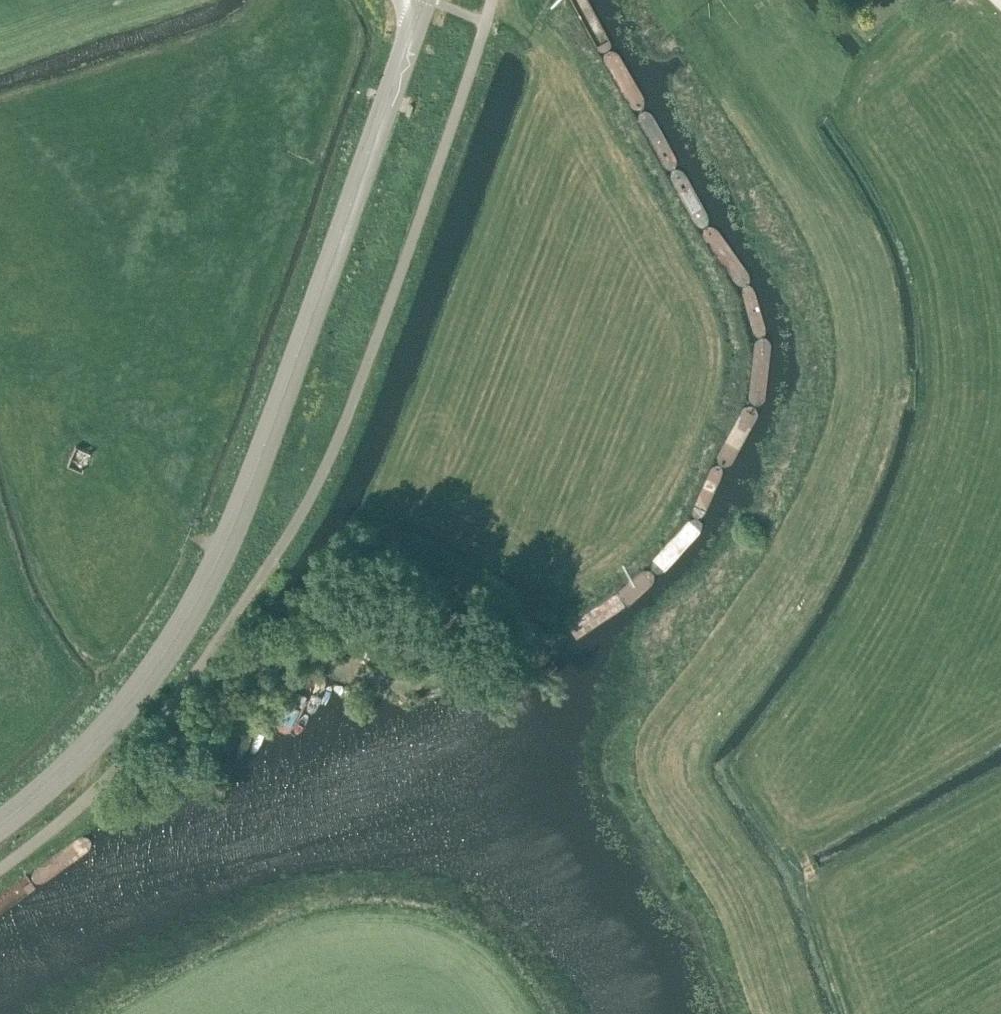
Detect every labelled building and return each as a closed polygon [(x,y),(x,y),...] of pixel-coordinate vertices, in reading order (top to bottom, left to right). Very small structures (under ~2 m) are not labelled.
[(83,472),(91,453),(74,446),(66,465),(83,472)]
